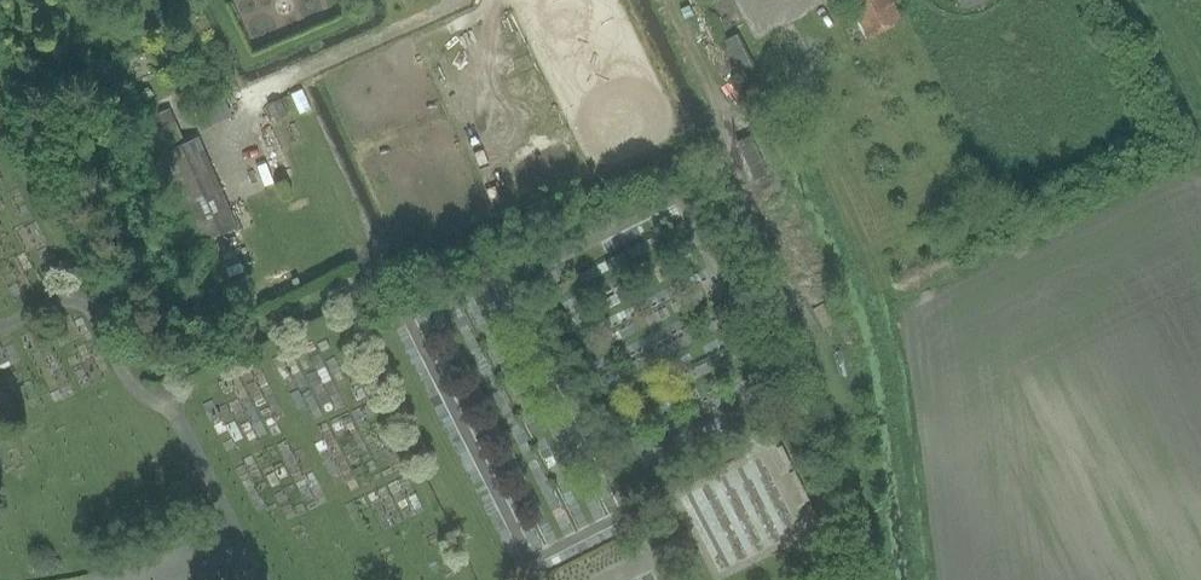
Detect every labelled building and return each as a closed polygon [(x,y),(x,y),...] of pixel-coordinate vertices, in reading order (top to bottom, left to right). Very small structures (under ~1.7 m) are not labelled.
[(867,37),(903,17),(893,0),(847,0),(867,37)] [(287,115),(280,100),(268,105),(275,120),(287,115)] [(174,123),(170,111),(158,116),(163,128),(174,123)] [(238,228),(199,137),(164,151),(203,243),(238,228)]
